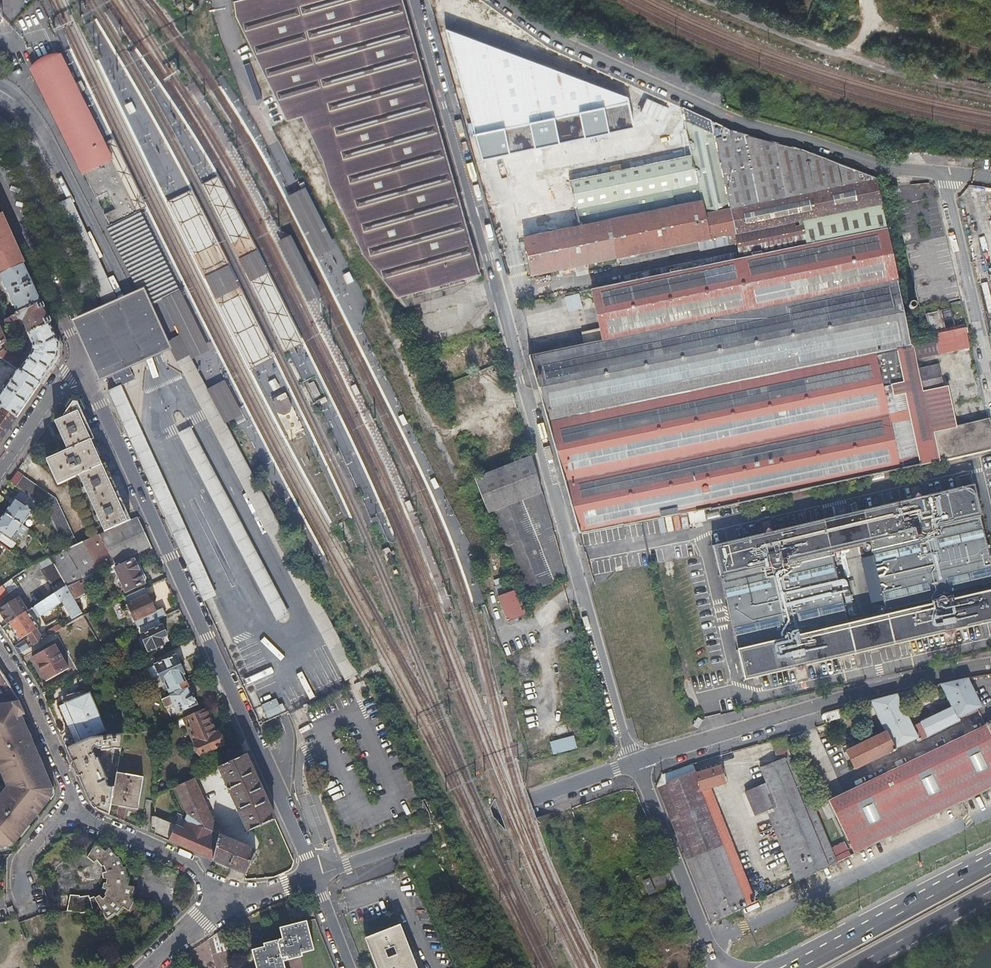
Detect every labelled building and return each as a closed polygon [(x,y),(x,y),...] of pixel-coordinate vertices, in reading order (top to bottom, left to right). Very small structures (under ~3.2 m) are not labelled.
[(235,11),(261,65),(285,114),(300,111),(313,137),(322,157),(325,170),(328,183),(346,218),(362,250),(378,273),(394,293),(447,280),(480,272),(402,0),(232,0),(235,11)] [(885,229),(874,177),(801,148),(800,150),(785,145),(765,140),(735,131),(717,123),(691,111),(662,98),(631,83),(617,78),(597,69),(580,61),(572,57),(547,46),(516,25),(481,0),(448,0),(459,1),(484,20),(479,26),(530,277),(626,258),(728,237),(802,221),(807,245),(885,229)] [(112,209),(108,210),(103,213),(108,223),(161,333),(188,320),(139,209),(135,211),(108,156),(107,153),(105,150),(59,54),(56,56),(32,67),(41,86),(95,196),(104,192),(106,191),(114,208),(112,209)] [(255,99),(261,98),(258,85),(252,86),(255,99)] [(219,178),(202,187),(284,354),(304,344),(219,178)] [(175,198),(170,201),(252,368),(273,357),(191,190),(185,193),(175,198)] [(119,304),(71,198),(57,204),(103,305),(106,310),(119,304)] [(936,198),(915,202),(895,207),(918,308),(959,298),(936,198)] [(0,213),(0,255),(16,248),(7,229),(2,218),(0,213)] [(901,303),(885,229),(807,245),(772,253),(591,291),(602,342),(529,357),(555,449),(579,535),(667,516),(686,513),(702,509),(708,508),(709,510),(897,469),(896,460),(905,458),(917,455),(904,393),(892,395),(890,385),(902,382),(899,367),(902,367),(899,354),(883,357),(883,351),(898,348),(909,345),(901,303)] [(0,273),(22,263),(16,248),(0,255),(0,273)] [(0,273),(17,310),(39,300),(30,280),(22,263),(0,273)] [(103,305),(70,320),(98,381),(172,347),(144,286),(103,305)] [(25,319),(31,331),(49,322),(46,316),(44,311),(39,300),(17,310),(12,313),(14,317),(21,316),(25,319)] [(32,352),(19,370),(40,385),(59,357),(58,350),(58,342),(52,329),(49,322),(31,331),(24,335),(29,345),(33,345),(34,345),(32,352)] [(955,332),(963,330),(962,323),(953,325),(955,332)] [(583,342),(599,338),(597,328),(581,331),(583,342)] [(955,332),(936,336),(940,356),(970,349),(966,329),(963,330),(955,332)] [(358,674),(179,334),(166,341),(345,680),(358,674)] [(917,455),(919,464),(966,454),(990,449),(990,434),(987,418),(957,425),(948,388),(942,389),(920,393),(915,368),(909,345),(898,348),(899,354),(902,367),(899,367),(902,382),(904,393),(917,455)] [(0,350),(0,355),(7,361),(11,356),(2,349),(0,350)] [(942,389),(937,363),(915,368),(920,393),(942,389)] [(2,407),(17,418),(40,385),(19,370),(19,369),(10,382),(8,380),(5,383),(8,385),(0,396),(0,406),(2,407)] [(218,595),(122,384),(108,390),(204,601),(218,595)] [(79,475),(104,531),(130,519),(105,463),(103,464),(97,452),(91,439),(94,437),(78,401),(73,400),(64,415),(65,417),(55,422),(68,450),(47,460),(58,485),(79,475)] [(0,411),(0,433),(4,436),(17,418),(2,407),(2,408),(0,411)] [(289,613),(190,426),(177,433),(276,620),(289,613)] [(494,513),(505,543),(516,574),(513,575),(516,582),(519,581),(524,594),(566,577),(531,455),(509,465),(508,465),(476,479),(490,515),(494,513)] [(46,506),(65,548),(76,543),(57,498),(23,475),(16,485),(24,491),(39,501),(46,506)] [(757,538),(736,543),(712,548),(715,564),(718,577),(719,577),(725,606),(724,606),(727,621),(728,621),(735,650),(734,650),(737,663),(741,678),(765,673),(787,668),(787,670),(793,669),(792,664),(800,662),(801,667),(807,666),(807,664),(853,653),(853,654),(891,646),(891,645),(937,635),(938,637),(943,635),(942,630),(950,628),(952,634),(957,632),(957,630),(978,625),(990,622),(990,570),(989,562),(990,562),(990,560),(990,558),(988,559),(987,551),(989,551),(988,547),(986,548),(976,504),(972,489),(949,494),(927,499),(927,497),(921,498),(923,504),(914,506),(913,500),(907,502),(907,504),(861,514),(861,513),(824,522),(824,523),(778,533),(777,531),(771,532),(773,538),(764,540),(763,534),(757,535),(757,538)] [(39,501),(24,491),(19,499),(33,509),(39,501)] [(16,497),(5,512),(24,525),(35,510),(33,509),(19,499),(16,497)] [(704,520),(702,509),(686,513),(688,523),(704,520)] [(12,547),(14,546),(16,542),(15,541),(19,535),(23,537),(29,529),(24,525),(5,512),(0,520),(0,539),(11,547),(12,547)] [(129,556),(134,554),(138,552),(151,546),(144,531),(137,516),(130,519),(104,531),(76,543),(65,548),(49,556),(61,577),(62,579),(65,584),(66,585),(84,576),(104,567),(114,563),(129,556)] [(151,546),(138,552),(141,560),(155,554),(151,546)] [(50,586),(62,579),(61,577),(49,556),(36,562),(50,586)] [(131,560),(129,556),(114,563),(104,567),(107,573),(116,569),(126,590),(146,581),(145,576),(138,559),(134,561),(133,559),(131,560)] [(84,576),(66,585),(83,616),(101,607),(84,576)] [(0,586),(0,598),(16,586),(11,579),(0,586)] [(83,616),(66,585),(65,584),(32,606),(38,616),(62,601),(71,616),(67,618),(64,613),(54,619),(51,615),(43,619),(47,626),(38,631),(36,627),(37,626),(27,609),(7,622),(17,639),(26,634),(29,638),(25,641),(24,639),(13,646),(18,653),(83,616)] [(127,604),(138,628),(158,619),(166,615),(162,606),(156,610),(148,592),(147,593),(145,587),(125,596),(128,603),(127,604)] [(516,591),(507,594),(497,598),(506,623),(525,616),(516,591)] [(7,622),(27,609),(17,596),(0,607),(0,612),(7,622)] [(158,619),(138,628),(148,652),(151,650),(162,646),(160,639),(166,636),(158,619)] [(45,680),(57,674),(68,668),(55,644),(32,657),(45,680)] [(165,652),(162,646),(151,650),(154,657),(165,652)] [(572,661),(577,660),(581,658),(578,648),(569,650),(572,661)] [(165,682),(168,689),(186,680),(183,674),(184,673),(182,669),(176,654),(155,664),(163,682),(165,682)] [(0,669),(0,764),(3,773),(7,771),(14,787),(8,795),(5,793),(0,799),(0,842),(13,841),(49,797),(49,787),(19,716),(25,713),(20,701),(0,669)] [(70,675),(41,689),(43,692),(71,679),(70,675)] [(169,695),(170,696),(165,698),(168,704),(172,702),(177,713),(200,702),(196,691),(193,692),(190,686),(191,685),(189,679),(186,680),(168,689),(170,694),(169,695)] [(844,755),(854,774),(916,743),(918,746),(961,725),(959,721),(982,709),(968,679),(939,684),(950,707),(912,726),(901,703),(913,693),(913,690),(896,693),(892,694),(886,696),(876,699),(868,701),(885,734),(844,755)] [(60,705),(76,744),(94,736),(106,730),(90,692),(84,694),(82,690),(77,692),(79,696),(60,705)] [(151,696),(149,693),(148,690),(140,693),(143,700),(151,696)] [(278,697),(261,704),(267,719),(284,712),(278,697)] [(200,753),(212,748),(224,743),(219,732),(217,733),(205,708),(183,718),(186,723),(200,753)] [(844,710),(843,708),(826,713),(821,718),(821,720),(824,719),(827,722),(845,716),(845,715),(844,716),(842,710),(844,710)] [(179,726),(186,723),(183,718),(177,721),(179,726)] [(911,763),(826,803),(845,842),(851,855),(931,818),(990,789),(990,738),(985,725),(911,763)] [(121,748),(114,786),(110,804),(143,811),(145,800),(154,800),(156,730),(123,733),(121,748)] [(94,736),(76,744),(67,748),(89,800),(98,810),(109,814),(110,804),(114,786),(108,785),(106,779),(107,779),(99,759),(96,760),(93,751),(95,747),(97,748),(100,749),(102,748),(103,751),(112,750),(112,749),(121,748),(123,733),(94,736)] [(552,754),(576,748),(573,735),(549,742),(552,754)] [(775,807),(770,809),(765,811),(793,883),(835,863),(830,849),(785,735),(775,738),(783,759),(759,767),(765,782),(775,807)] [(225,752),(230,762),(245,754),(241,744),(225,752)] [(108,785),(114,786),(121,748),(112,749),(112,750),(103,751),(102,748),(100,749),(97,748),(95,747),(93,751),(96,760),(99,759),(107,779),(106,779),(108,785)] [(245,754),(230,762),(218,767),(248,831),(275,819),(253,771),(245,754)] [(695,774),(691,763),(675,768),(660,773),(654,786),(683,860),(717,846),(697,793),(725,782),(719,765),(695,774)] [(10,787),(5,793),(8,795),(14,787),(7,771),(3,773),(10,787)] [(187,819),(219,834),(220,835),(222,831),(218,822),(214,823),(193,778),(176,786),(189,814),(187,819)] [(775,807),(765,782),(744,790),(754,815),(765,811),(775,807)] [(153,828),(153,833),(169,840),(176,824),(150,814),(151,828),(153,828)] [(179,816),(176,824),(183,827),(187,819),(179,816)] [(219,834),(187,819),(183,827),(176,824),(169,840),(213,859),(219,834)] [(45,855),(41,860),(36,865),(51,875),(58,868),(56,867),(62,861),(61,858),(70,854),(68,851),(77,848),(76,845),(80,846),(79,853),(87,858),(87,856),(95,862),(99,858),(105,865),(107,864),(109,870),(103,872),(104,879),(107,878),(107,882),(104,882),(103,888),(105,889),(104,894),(105,895),(102,898),(99,895),(94,898),(94,896),(88,898),(88,895),(79,897),(79,896),(69,895),(67,913),(79,914),(79,915),(93,913),(94,919),(104,915),(108,921),(116,915),(118,917),(126,909),(130,912),(138,899),(136,898),(137,886),(128,885),(128,876),(130,876),(128,865),(127,865),(121,854),(119,855),(111,844),(107,847),(98,840),(96,842),(85,836),(83,839),(75,837),(74,830),(63,833),(64,837),(52,843),(53,845),(44,854),(45,855)] [(220,835),(219,834),(213,859),(246,874),(256,851),(220,835)] [(830,849),(835,863),(851,855),(845,842),(830,849)] [(683,860),(708,923),(740,908),(717,846),(683,860)] [(665,871),(643,875),(647,894),(669,890),(665,871)] [(17,915),(13,905),(7,908),(11,917),(17,915)] [(292,910),(293,914),(295,919),(304,916),(301,906),(292,910)] [(302,956),(301,955),(313,951),(306,922),(280,929),(282,940),(264,945),(264,948),(252,951),(256,967),(284,967),(283,963),(302,957),(302,956)] [(402,924),(367,938),(378,967),(418,967),(402,924)]
